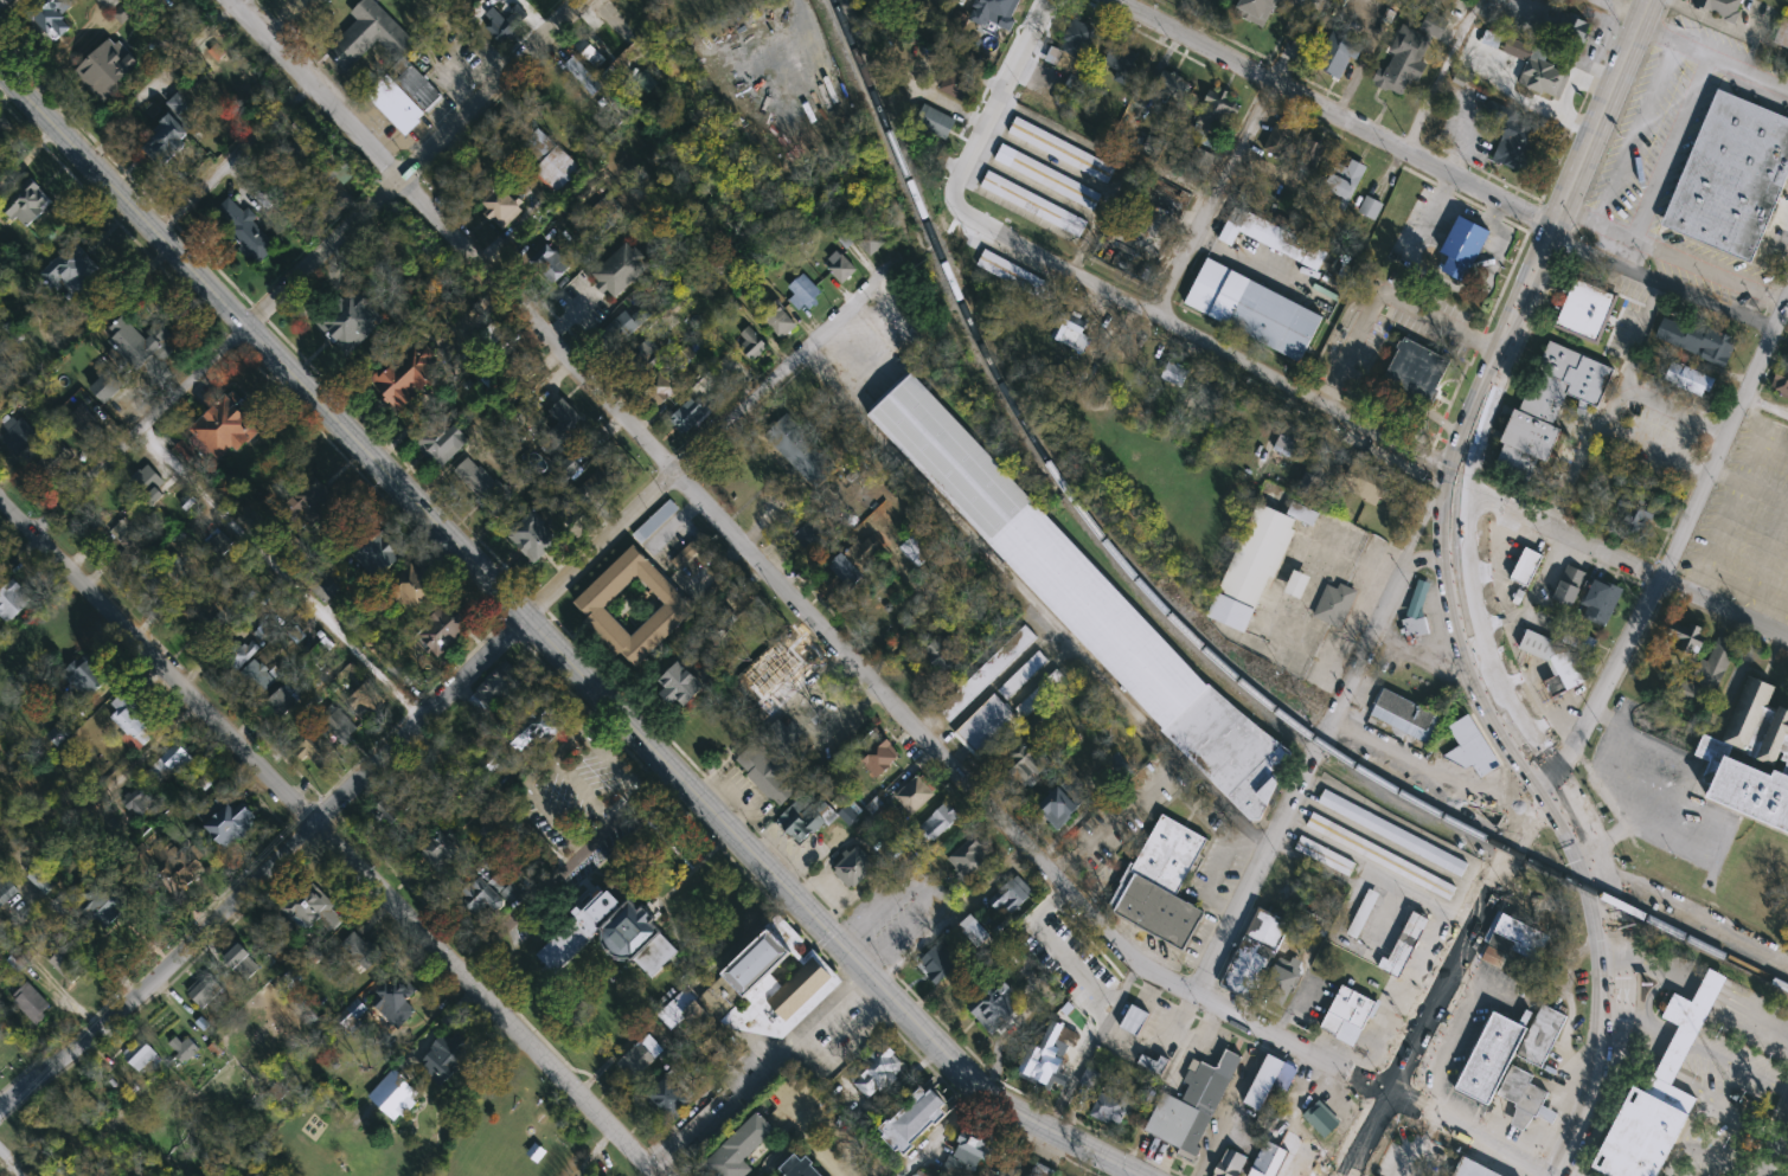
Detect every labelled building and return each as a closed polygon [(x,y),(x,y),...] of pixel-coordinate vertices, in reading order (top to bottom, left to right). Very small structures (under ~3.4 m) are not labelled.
[(28,7),(37,0),(74,0),(77,4),(66,14),(77,27),(58,43),(28,7)] [(354,14),(360,20),(328,52),(351,75),(383,43),(399,59),(417,41),(375,0),(368,0),(354,14)] [(1013,21),(1010,20),(1019,0),(973,0),(969,7),(975,9),(974,13),(972,12),(967,21),(985,30),(988,21),(1010,31),(1013,21)] [(1275,4),(1282,7),(1285,0),(1238,0),(1233,9),(1237,11),(1233,17),(1262,30),(1275,4)] [(1693,8),(1696,0),(1743,0),(1733,25),(1693,8)] [(519,5),(530,15),(504,43),(482,23),(501,4),(511,13),(519,5)] [(1590,25),(1581,50),(1576,49),(1578,41),(1551,32),(1557,14),(1562,17),(1564,11),(1575,15),(1574,19),(1590,25)] [(1071,20),(1096,32),(1095,37),(1100,39),(1088,64),(1089,65),(1082,79),(1045,62),(1051,47),(1062,52),(1068,41),(1063,39),(1071,20)] [(1402,25),(1430,40),(1421,59),(1429,63),(1418,83),(1415,81),(1411,86),(1408,84),(1402,96),(1388,89),(1385,92),(1372,85),(1374,82),(1372,81),(1378,69),(1386,72),(1395,56),(1389,52),(1402,25)] [(1338,81),(1350,58),(1357,62),(1364,47),(1333,30),(1313,66),(1338,81)] [(76,75),(115,36),(145,65),(104,104),(76,75)] [(607,59),(598,69),(575,44),(583,36),(607,59)] [(1571,73),(1559,99),(1543,92),(1542,95),(1524,88),(1526,84),(1519,81),(1526,62),(1501,51),(1507,37),(1549,54),(1545,63),(1571,73)] [(1139,57),(1123,86),(1113,81),(1116,71),(1103,65),(1113,44),(1139,57)] [(576,56),(565,65),(594,97),(604,88),(576,56)] [(429,113),(398,82),(403,76),(396,69),(406,57),(444,96),(429,113)] [(938,90),(966,103),(976,82),(949,69),(938,90)] [(1190,84),(1180,103),(1167,97),(1166,101),(1156,96),(1159,92),(1154,90),(1164,71),(1190,84)] [(1082,81),(1078,90),(1076,89),(1065,110),(1066,111),(1064,117),(1055,113),(1057,108),(1055,107),(1062,91),(1057,90),(1066,72),(1082,81)] [(405,134),(427,114),(389,75),(367,95),(405,134)] [(213,122),(162,165),(145,143),(175,118),(166,107),(186,89),(213,122)] [(1209,91),(1193,126),(1212,134),(1222,114),(1229,117),(1230,115),(1237,118),(1242,107),(1225,99),(1228,94),(1219,89),(1217,95),(1209,91)] [(1717,94),(1787,122),(1787,177),(1750,265),(1661,227),(1717,94)] [(1487,98),(1520,113),(1517,120),(1527,124),(1510,167),(1493,160),(1494,156),(1492,155),(1499,137),(1495,135),(1501,122),(1481,114),(1487,98)] [(955,122),(946,141),(914,126),(924,105),(955,122)] [(1115,168),(1107,185),(1008,134),(1017,117),(1115,168)] [(1261,152),(1282,162),(1297,133),(1276,122),(1261,152)] [(1102,195),(1092,212),(994,160),(1002,144),(1102,195)] [(537,171),(562,147),(585,171),(560,194),(537,171)] [(1366,168),(1344,211),(1320,200),(1324,193),(1319,191),(1334,162),(1346,168),(1351,160),(1366,168)] [(1088,223),(1079,239),(980,187),(988,172),(1088,223)] [(57,203),(46,212),(49,213),(30,231),(19,219),(17,223),(6,210),(18,199),(17,197),(25,189),(23,187),(34,178),(57,203)] [(525,207),(504,229),(483,208),(505,187),(525,207)] [(231,197),(246,212),(251,207),(259,217),(255,221),(278,246),(263,262),(255,253),(250,258),(241,250),(244,246),(230,231),(235,226),(218,208),(231,197)] [(1383,206),(1373,221),(1358,212),(1366,197),(1383,206)] [(1318,270),(1239,236),(1248,216),(1326,251),(1318,270)] [(1489,232),(1463,284),(1440,272),(1447,259),(1437,256),(1459,217),(1489,232)] [(872,256),(886,244),(867,221),(857,230),(861,237),(858,239),(872,256)] [(43,274),(76,239),(91,253),(86,258),(91,262),(90,263),(96,269),(85,279),(88,282),(88,285),(84,291),(79,290),(76,295),(68,287),(63,293),(43,274)] [(572,266),(555,285),(530,262),(547,243),(572,266)] [(653,268),(619,300),(611,291),(607,295),(600,288),(604,283),(596,275),(630,244),(636,250),(639,248),(649,258),(647,261),(653,268)] [(1049,284),(1040,301),(975,265),(985,250),(1049,284)] [(859,270),(845,284),(828,268),(845,255),(859,270)] [(805,272),(825,294),(814,303),(818,306),(812,310),(788,287),(805,272)] [(1321,320),(1299,365),(1205,317),(1229,272),(1321,320)] [(1596,345),(1616,296),(1574,277),(1552,327),(1596,345)] [(316,322),(351,356),(387,321),(363,295),(358,300),(353,295),(347,300),(344,295),(316,322)] [(763,315),(781,340),(800,326),(781,301),(763,315)] [(653,316),(615,353),(598,335),(627,309),(634,316),(643,307),(653,316)] [(160,322),(173,336),(167,342),(175,351),(164,361),(173,372),(164,381),(150,367),(142,375),(134,367),(128,373),(114,359),(120,353),(109,342),(117,334),(113,329),(132,311),(149,332),(160,322)] [(1087,323),(1081,336),(1065,329),(1058,342),(1049,338),(1063,311),(1087,323)] [(1724,369),(1737,340),(1693,321),(1688,329),(1664,319),(1655,338),(1699,356),(1698,359),(1724,369)] [(742,334),(748,341),(741,348),(751,360),(768,345),(751,326),(742,334)] [(1450,361),(1435,391),(1438,392),(1428,412),(1414,404),(1409,413),(1396,406),(1401,396),(1377,384),(1396,351),(1393,349),(1398,342),(1401,343),(1403,338),(1450,361)] [(643,379),(626,362),(651,339),(668,355),(643,379)] [(1613,371),(1596,410),(1565,396),(1551,428),(1559,431),(1545,464),(1537,461),(1525,486),(1491,470),(1501,446),(1497,445),(1512,411),(1515,412),(1546,341),(1613,371)] [(376,381),(404,411),(417,397),(412,392),(421,385),(427,391),(442,377),(435,369),(440,365),(435,360),(438,355),(429,346),(423,352),(421,349),(400,368),(399,366),(390,375),(386,371),(376,381)] [(505,394),(532,367),(513,347),(496,362),(494,360),(485,371),(488,374),(483,380),(492,390),(496,385),(505,394)] [(1190,372),(1180,390),(1159,378),(1168,361),(1190,372)] [(1715,381),(1684,367),(1684,369),(1672,364),(1662,380),(1700,398),(1704,392),(1709,393),(1715,381)] [(94,390),(108,405),(129,384),(115,369),(94,390)] [(679,388),(660,407),(641,388),(660,371),(679,388)] [(1787,400),(1787,375),(1777,371),(1773,380),(1777,383),(1774,391),(1780,393),(1779,396),(1787,400)] [(1247,822),(1258,822),(1290,753),(1206,685),(1204,686),(909,373),(865,415),(1159,728),(1158,730),(1247,822)] [(1226,390),(1215,415),(1191,403),(1203,379),(1226,390)] [(236,392),(196,430),(199,433),(193,441),(197,444),(191,449),(182,441),(175,448),(191,464),(198,456),(194,452),(200,446),(205,451),(211,446),(224,461),(238,448),(243,452),(264,432),(262,429),(267,424),(236,392)] [(710,413),(687,436),(672,419),(694,397),(710,413)] [(565,399),(552,411),(563,424),(541,442),(552,455),(587,425),(565,399)] [(83,404),(68,419),(83,436),(98,420),(83,404)] [(837,468),(815,489),(765,436),(787,415),(837,468)] [(44,437),(24,457),(5,437),(8,432),(4,428),(14,416),(20,422),(24,418),(44,437)] [(476,442),(463,454),(461,451),(442,470),(418,445),(430,433),(429,432),(442,419),(446,423),(451,417),(476,442)] [(1309,436),(1297,462),(1273,449),(1286,424),(1309,436)] [(62,442),(37,467),(40,470),(36,475),(44,482),(49,477),(52,481),(77,456),(62,442)] [(568,487),(553,474),(572,455),(585,468),(568,487)] [(628,473),(597,501),(584,487),(601,471),(592,463),(602,455),(611,464),(616,460),(628,473)] [(470,458),(456,474),(481,497),(476,502),(486,510),(491,505),(499,513),(514,495),(482,465),(480,467),(470,458)] [(130,478),(153,463),(172,493),(150,507),(130,478)] [(344,500),(313,531),(286,502),(316,473),(344,500)] [(1293,495),(1318,507),(1328,483),(1303,473),(1293,495)] [(1655,510),(1651,522),(1645,519),(1636,535),(1619,528),(1626,512),(1614,507),(1619,496),(1630,501),(1634,494),(1651,501),(1647,507),(1655,510)] [(645,544),(635,535),(671,500),(679,509),(645,544)] [(1255,502),(1204,616),(1243,632),(1269,576),(1271,577),(1294,531),(1290,529),(1295,520),(1255,502)] [(1284,514),(1312,527),(1318,514),(1290,502),(1284,514)] [(539,506),(510,536),(538,564),(544,558),(546,560),(570,535),(539,506)] [(155,550),(137,568),(123,554),(128,550),(110,532),(128,515),(139,527),(135,531),(155,550)] [(790,539),(807,522),(828,542),(812,560),(790,539)] [(409,554),(386,574),(371,558),(364,564),(357,557),(385,529),(409,554)] [(848,589),(877,561),(872,557),(877,551),(865,539),(860,544),(855,539),(827,565),(848,589)] [(636,546),(577,603),(590,617),(585,623),(620,658),(624,654),(637,668),(698,610),(636,546)] [(1544,558),(1527,589),(1510,580),(1525,548),(1544,558)] [(147,577),(173,603),(190,586),(186,583),(188,580),(186,577),(191,572),(175,558),(171,563),(166,558),(147,577)] [(417,564),(393,589),(414,609),(418,603),(424,609),(443,589),(436,583),(441,579),(430,568),(427,572),(417,564)] [(1570,608),(1551,598),(1568,566),(1587,574),(1570,608)] [(1292,570),(1282,591),(1299,599),(1308,577),(1292,570)] [(348,572),(348,598),(314,598),(314,572),(348,572)] [(1,595),(4,597),(0,600),(0,615),(9,624),(14,619),(15,622),(36,602),(23,589),(25,586),(17,578),(1,595)] [(1591,579),(1578,604),(1585,609),(1582,617),(1604,629),(1623,590),(1607,581),(1606,585),(1591,579)] [(1404,619),(1418,580),(1429,585),(1421,608),(1423,618),(1415,621),(1410,618),(1404,619)] [(1357,591),(1340,629),(1313,617),(1327,585),(1337,589),(1339,584),(1357,591)] [(1525,593),(1519,608),(1511,604),(1518,590),(1525,593)] [(442,655),(435,648),(431,653),(417,638),(434,622),(431,619),(444,606),(447,609),(455,600),(476,622),(473,625),(475,629),(467,637),(463,634),(442,655)] [(190,625),(209,643),(217,635),(222,640),(227,632),(220,625),(227,618),(219,611),(213,618),(205,610),(190,625)] [(1427,617),(1430,635),(1421,637),(1423,643),(1406,647),(1401,619),(1404,619),(1410,618),(1415,621),(1423,618),(1427,617)] [(1705,638),(1697,635),(1700,629),(1688,623),(1685,629),(1667,622),(1661,632),(1680,642),(1677,648),(1688,654),(1692,647),(1699,650),(1705,638)] [(1561,642),(1589,656),(1597,641),(1583,634),(1585,629),(1571,623),(1561,642)] [(1038,638),(951,725),(938,713),(1025,626),(1038,638)] [(1525,630),(1566,647),(1584,682),(1565,693),(1564,689),(1551,696),(1544,682),(1555,677),(1546,662),(1517,649),(1525,630)] [(942,674),(919,651),(936,635),(960,657),(942,674)] [(816,656),(808,664),(803,660),(787,676),(769,657),(790,636),(801,647),(805,644),(816,656)] [(1715,693),(1736,645),(1718,637),(1706,663),(1700,660),(1691,682),(1715,693)] [(238,674),(262,649),(254,641),(249,645),(246,643),(244,645),(238,641),(218,661),(226,669),(230,666),(238,674)] [(1050,662),(1008,702),(998,692),(1039,651),(1050,662)] [(110,679),(92,695),(90,694),(86,698),(83,694),(79,699),(68,687),(71,683),(66,679),(70,675),(68,671),(79,660),(83,663),(89,656),(110,679)] [(664,680),(671,688),(666,693),(678,706),(682,701),(690,707),(712,685),(685,658),(664,680)] [(242,675),(257,660),(262,663),(263,662),(271,670),(276,666),(284,674),(262,695),(242,675)] [(501,700),(505,703),(525,683),(517,675),(520,670),(508,660),(469,702),(485,716),(501,700)] [(1014,711),(1056,669),(1066,680),(1024,720),(1014,711)] [(1713,695),(1671,676),(1662,693),(1706,713),(1713,695)] [(1775,705),(1773,709),(1769,707),(1777,689),(1750,679),(1722,743),(1704,735),(1694,757),(1707,763),(1702,776),(1710,779),(1702,798),(1787,835),(1787,710),(1775,705)] [(270,702),(290,722),(309,703),(297,692),(299,689),(291,682),(270,702)] [(346,703),(367,725),(389,705),(367,682),(346,703)] [(1382,687),(1373,703),(1370,714),(1428,744),(1442,716),(1382,687)] [(113,705),(118,711),(111,719),(130,737),(133,734),(145,746),(152,738),(146,732),(155,721),(124,693),(113,705)] [(1021,722),(981,764),(954,735),(994,695),(1021,722)] [(508,739),(521,753),(539,737),(543,741),(552,732),(557,738),(564,731),(565,731),(566,727),(556,715),(560,712),(550,700),(508,739)] [(1480,707),(1495,732),(1512,758),(1492,771),(1483,758),(1476,763),(1454,748),(1470,738),(1460,720),(1480,707)] [(320,728),(329,738),(334,733),(345,745),(354,734),(335,714),(320,728)] [(737,760),(750,773),(748,776),(781,809),(809,782),(796,767),(813,752),(781,719),(737,760)] [(878,779),(897,759),(887,748),(891,745),(876,728),(863,740),(869,747),(858,758),(878,779)] [(316,732),(337,752),(320,769),(309,757),(305,761),(295,752),(316,732)] [(179,743),(196,760),(179,776),(172,769),(165,775),(167,777),(159,786),(147,775),(179,743)] [(1040,779),(1037,776),(1047,766),(1025,744),(1023,746),(1020,744),(1008,754),(1010,757),(999,767),(1019,789),(1025,784),(1030,790),(1040,779)] [(504,764),(488,777),(479,766),(494,752),(504,764)] [(448,773),(437,759),(446,753),(456,767),(448,773)] [(911,816),(935,795),(917,776),(893,797),(911,816)] [(1055,786),(1056,788),(1065,779),(1085,799),(1068,817),(1070,818),(1058,830),(1034,808),(1055,786)] [(156,805),(139,818),(124,799),(142,786),(156,805)] [(827,823),(812,837),(810,836),(802,844),(777,821),(810,788),(831,807),(821,816),(827,823)] [(1325,789),(1318,803),(1461,878),(1468,865),(1325,789)] [(412,807),(392,825),(385,818),(383,822),(378,816),(380,814),(376,809),(396,790),(412,807)] [(241,837),(248,837),(257,829),(257,822),(255,820),(261,814),(249,802),(242,809),(226,793),(213,807),(209,802),(197,814),(210,825),(206,828),(229,849),(241,837)] [(934,843),(961,818),(947,803),(919,827),(934,843)] [(1313,812),(1306,827),(1449,901),(1456,888),(1313,812)] [(1160,815),(1108,910),(1180,951),(1201,912),(1175,898),(1205,840),(1160,815)] [(467,846),(442,872),(423,853),(448,827),(467,846)] [(965,886),(991,861),(987,857),(991,854),(973,836),(949,857),(961,869),(954,876),(965,886)] [(1301,836),(1294,849),(1350,879),(1357,865),(1301,836)] [(206,865),(193,878),(198,882),(188,889),(181,881),(179,883),(174,879),(169,882),(158,869),(169,859),(164,853),(175,841),(188,855),(193,850),(206,865)] [(859,844),(879,865),(855,888),(853,886),(851,888),(835,873),(838,869),(835,868),(859,844)] [(492,904),(500,912),(510,902),(513,906),(526,894),(514,882),(511,886),(505,880),(506,878),(491,861),(481,869),(486,875),(476,885),(475,883),(468,891),(474,897),(469,901),(469,907),(474,913),(481,914),(492,904)] [(31,878),(43,867),(59,883),(49,894),(31,878)] [(1033,893),(1013,913),(1005,905),(998,912),(988,904),(1001,892),(999,889),(1012,878),(1014,880),(1017,876),(1033,893)] [(133,899),(104,927),(94,915),(91,918),(77,904),(83,898),(77,892),(86,883),(91,888),(101,879),(109,887),(116,881),(133,899)] [(276,917),(294,932),(303,923),(309,927),(312,924),(328,939),(334,932),(322,920),(337,905),(312,880),(276,917)] [(651,975),(677,949),(648,920),(652,915),(636,900),(633,904),(609,880),(534,953),(556,972),(597,931),(597,936),(598,939),(600,943),(603,947),(607,950),(610,952),(614,953),(619,955),(622,955),(627,959),(632,956),(651,975)] [(1344,938),(1367,889),(1379,894),(1354,944),(1344,938)] [(1243,937),(1257,907),(1289,924),(1275,952),(1243,937)] [(1411,912),(1382,971),(1397,979),(1427,920),(1411,912)] [(1500,913),(1492,932),(1514,944),(1531,952),(1540,933),(1500,913)] [(988,938),(975,947),(957,925),(969,915),(988,938)] [(820,958),(788,989),(775,976),(808,944),(783,918),(725,975),(672,1024),(720,1077),(748,1048),(726,1028),(774,1039),(838,976),(820,958)] [(369,970),(386,955),(371,940),(369,943),(353,930),(340,943),(369,970)] [(1492,932),(1486,944),(1508,956),(1514,944),(1492,932)] [(1275,952),(1252,998),(1220,983),(1243,937),(1275,952)] [(916,966),(936,988),(961,962),(940,942),(916,966)] [(225,959),(236,970),(237,969),(249,979),(258,969),(249,959),(254,955),(243,944),(225,959)] [(68,945),(50,962),(72,987),(90,970),(68,945)] [(1486,946),(1506,957),(1501,966),(1481,956),(1486,946)] [(1275,958),(1257,994),(1282,1007),(1300,970),(1275,958)] [(1700,1100),(1660,1175),(1601,1175),(1588,1169),(1629,1090),(1643,1097),(1675,1036),(1680,1027),(1662,1017),(1674,995),(1691,1003),(1710,969),(1730,979),(1694,1046),(1673,1086),(1700,1100)] [(204,1009),(224,990),(207,973),(186,992),(204,1009)] [(418,1011),(402,1028),(379,1008),(387,998),(380,992),(391,982),(393,984),(400,976),(418,994),(409,1003),(418,1011)] [(31,981),(55,1005),(38,1022),(17,1001),(19,1000),(15,996),(31,981)] [(1004,981),(969,1009),(995,1036),(1012,1022),(1010,1020),(1025,1004),(1004,981)] [(1341,987),(1335,1000),(1369,1015),(1370,1016),(1376,1003),(1341,987)] [(1335,1000),(1320,1028),(1353,1045),(1369,1015),(1335,1000)] [(1514,1055),(1542,1069),(1568,1017),(1540,1004),(1527,1029),(1514,1055)] [(1151,1016),(1139,1037),(1120,1028),(1132,1005),(1151,1016)] [(1527,1029),(1514,1055),(1487,1110),(1453,1093),(1493,1013),(1527,1029)] [(1028,1045),(1013,1074),(1052,1094),(1070,1059),(1058,1053),(1060,1049),(1057,1047),(1065,1027),(1046,1018),(1032,1047),(1028,1045)] [(454,1039),(460,1032),(479,1049),(473,1055),(480,1061),(468,1074),(457,1066),(448,1077),(437,1067),(441,1063),(432,1055),(435,1053),(430,1049),(442,1037),(444,1040),(449,1035),(454,1039)] [(201,1049),(190,1062),(187,1060),(184,1065),(178,1058),(181,1054),(171,1045),(179,1037),(185,1043),(191,1039),(201,1049)] [(146,1040),(160,1054),(141,1073),(127,1059),(128,1056),(126,1054),(133,1046),(136,1049),(146,1040)] [(635,1084),(617,1065),(641,1041),(660,1060),(635,1084)] [(884,1046),(850,1080),(869,1101),(885,1086),(889,1088),(898,1080),(896,1078),(901,1074),(902,1062),(884,1046)] [(1242,1055),(1198,1144),(1200,1146),(1193,1162),(1175,1152),(1179,1146),(1143,1129),(1164,1091),(1180,1099),(1190,1082),(1183,1080),(1190,1068),(1187,1067),(1193,1058),(1199,1060),(1200,1059),(1215,1066),(1219,1066),(1218,1062),(1225,1047),(1242,1055)] [(1283,1062),(1267,1054),(1242,1104),(1257,1113),(1271,1085),(1283,1062)] [(1172,1061),(1162,1078),(1137,1065),(1143,1055),(1158,1062),(1161,1056),(1172,1061)] [(1283,1062),(1271,1085),(1287,1093),(1299,1071),(1283,1062)] [(1511,1066),(1497,1094),(1515,1104),(1513,1107),(1515,1108),(1511,1125),(1521,1132),(1532,1118),(1534,1119),(1536,1116),(1551,1125),(1556,1114),(1542,1106),(1547,1093),(1529,1084),(1532,1077),(1511,1066)] [(697,1099),(682,1112),(685,1114),(678,1122),(651,1094),(672,1074),(697,1099)] [(1100,1093),(1088,1116),(1114,1129),(1115,1126),(1119,1127),(1126,1113),(1130,1116),(1136,1103),(1132,1101),(1134,1095),(1109,1084),(1104,1094),(1100,1093)] [(916,1087),(903,1098),(906,1101),(885,1122),(884,1119),(873,1129),(878,1135),(876,1137),(891,1152),(893,1149),(901,1156),(909,1146),(908,1145),(929,1124),(931,1126),(943,1116),(938,1110),(943,1105),(927,1090),(922,1094),(916,1087)] [(1320,1099),(1302,1114),(1324,1138),(1341,1124),(1320,1099)] [(749,1170),(743,1175),(709,1175),(698,1165),(754,1111),(771,1130),(739,1161),(749,1170)] [(981,1159),(973,1175),(966,1172),(964,1175),(947,1175),(938,1172),(957,1132),(962,1135),(970,1120),(981,1126),(979,1130),(996,1138),(985,1162),(981,1159)] [(1251,1170),(1262,1175),(1265,1175),(1277,1148),(1264,1142),(1251,1170)] [(808,1167),(810,1164),(803,1156),(799,1161),(790,1153),(774,1170),(780,1175),(818,1175),(808,1167)] [(1465,1155),(1454,1175),(1506,1175),(1465,1155)] [(1057,1174),(1056,1175),(1029,1175),(1036,1163),(1057,1174)]
